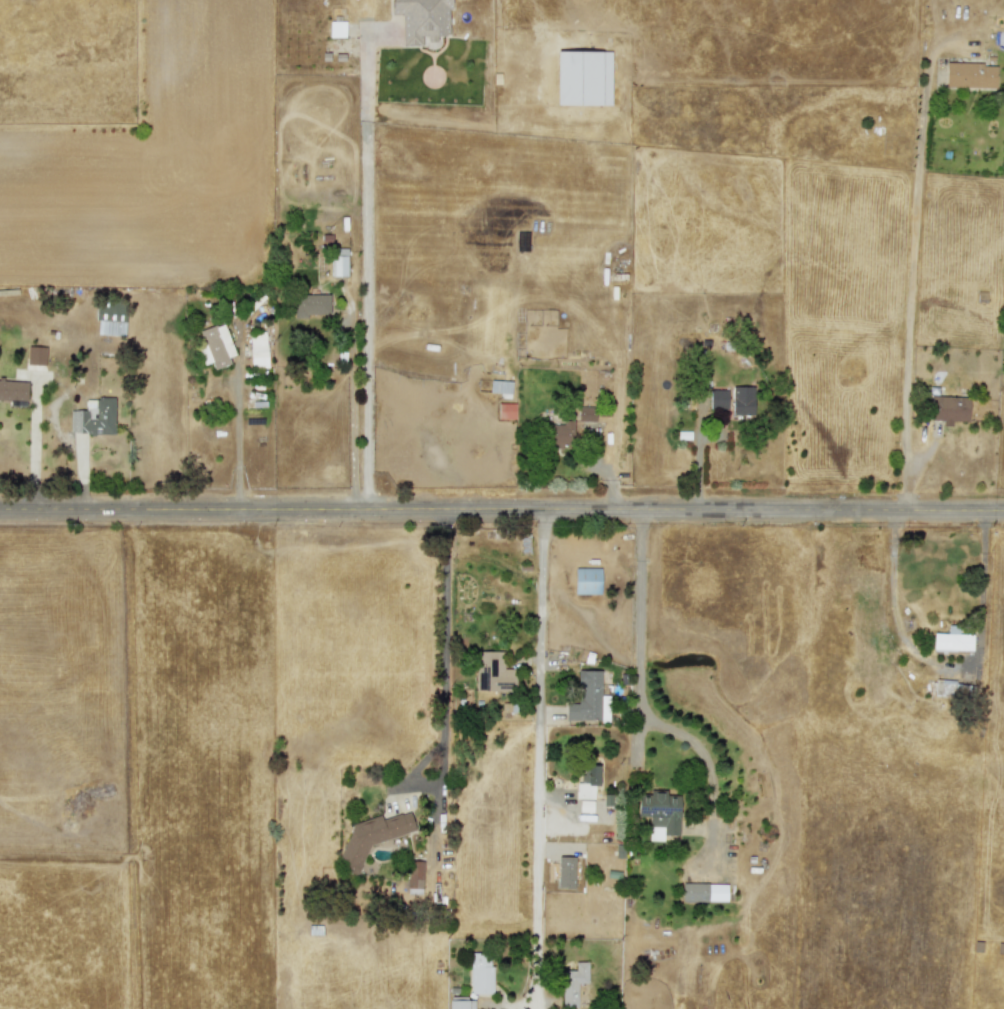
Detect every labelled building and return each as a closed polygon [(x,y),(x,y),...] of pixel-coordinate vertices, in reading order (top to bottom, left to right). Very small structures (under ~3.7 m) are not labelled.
[(391,14),(402,14),(403,46),(424,45),(424,42),(437,41),(437,37),(451,36),(450,0),(391,0),(391,14)] [(329,37),(345,37),(345,21),(329,21),(329,37)] [(945,63),(944,88),(995,89),(996,64),(945,63)] [(347,276),(347,249),(331,248),(331,275),(347,276)] [(329,294),(293,295),(293,317),(329,316),(329,294)] [(125,313),(109,313),(110,307),(97,306),(96,335),(124,335),(125,313)] [(195,333),(206,364),(211,362),(213,370),(230,363),(228,357),(235,355),(223,323),(195,333)] [(267,367),(266,333),(249,333),(250,368),(267,367)] [(48,347),(27,346),(26,364),(47,365),(48,347)] [(512,381),(478,380),(477,392),(511,393),(512,381)] [(9,400),(9,405),(25,406),(26,382),(0,381),(0,400),(9,400)] [(731,415),(752,415),(753,387),(732,386),(731,415)] [(709,410),(726,410),(727,390),(709,390),(709,410)] [(942,426),(951,426),(951,421),(968,422),(968,397),(929,396),(929,420),(943,420),(942,426)] [(114,399),(85,398),(85,410),(70,410),(69,433),(113,434),(114,399)] [(497,419),(515,419),(515,404),(498,403),(497,419)] [(577,421),(594,421),(595,407),(578,406),(577,421)] [(547,425),(548,450),(574,449),(573,420),(563,420),(563,424),(547,425)] [(600,568),(574,568),(574,594),(600,594),(600,568)] [(972,650),(972,634),(958,635),(958,625),(947,625),(948,633),(932,634),(933,651),(972,650)] [(474,652),(476,692),(515,690),(514,669),(502,669),(501,651),(474,652)] [(600,670),(578,670),(577,703),(565,703),(565,720),(600,720),(600,670)] [(973,685),(936,680),(933,696),(971,701),(973,685)] [(594,799),(594,786),(598,786),(598,766),(579,767),(580,782),(575,782),(576,799),(594,799)] [(637,816),(649,817),(648,841),(663,841),(663,835),(678,836),(679,796),(666,795),(666,790),(649,790),(649,795),(638,795),(637,816)] [(579,812),(592,812),(592,801),(579,800),(579,812)] [(339,859),(347,862),(344,871),(357,876),(369,843),(415,832),(411,816),(403,813),(381,819),(380,816),(350,823),(351,827),(339,859)] [(557,887),(573,888),(574,857),(558,856),(557,887)] [(423,861),(406,861),(405,894),(422,894),(423,861)] [(727,884),(682,883),(682,901),(727,902),(727,884)] [(469,993),(492,994),(493,955),(470,955),(469,993)] [(577,1008),(577,984),(588,983),(587,962),(575,962),(575,970),(561,971),(562,1008),(577,1008)] [(474,998),(448,998),(448,1008),(474,1008),(474,998)]
